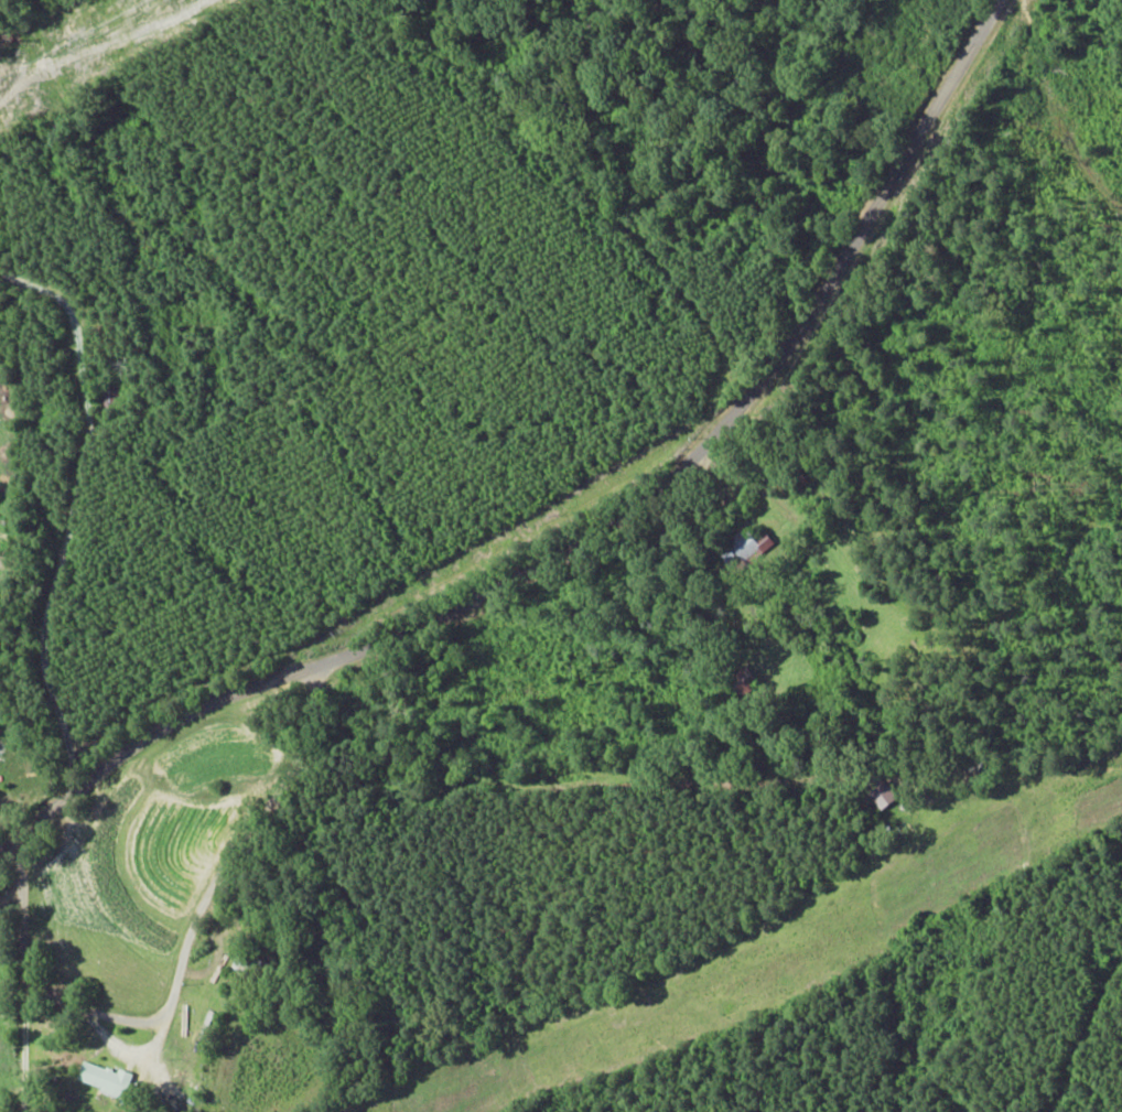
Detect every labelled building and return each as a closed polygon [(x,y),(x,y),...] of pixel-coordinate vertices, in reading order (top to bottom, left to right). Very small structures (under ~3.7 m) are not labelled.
[(718,553),(736,576),(749,566),(745,561),(771,541),(765,533),(756,540),(747,530),(718,553)] [(866,790),(879,809),(897,797),(884,778),(866,790)] [(132,1073),(118,1068),(117,1072),(82,1060),(75,1080),(123,1097),(132,1073)]
